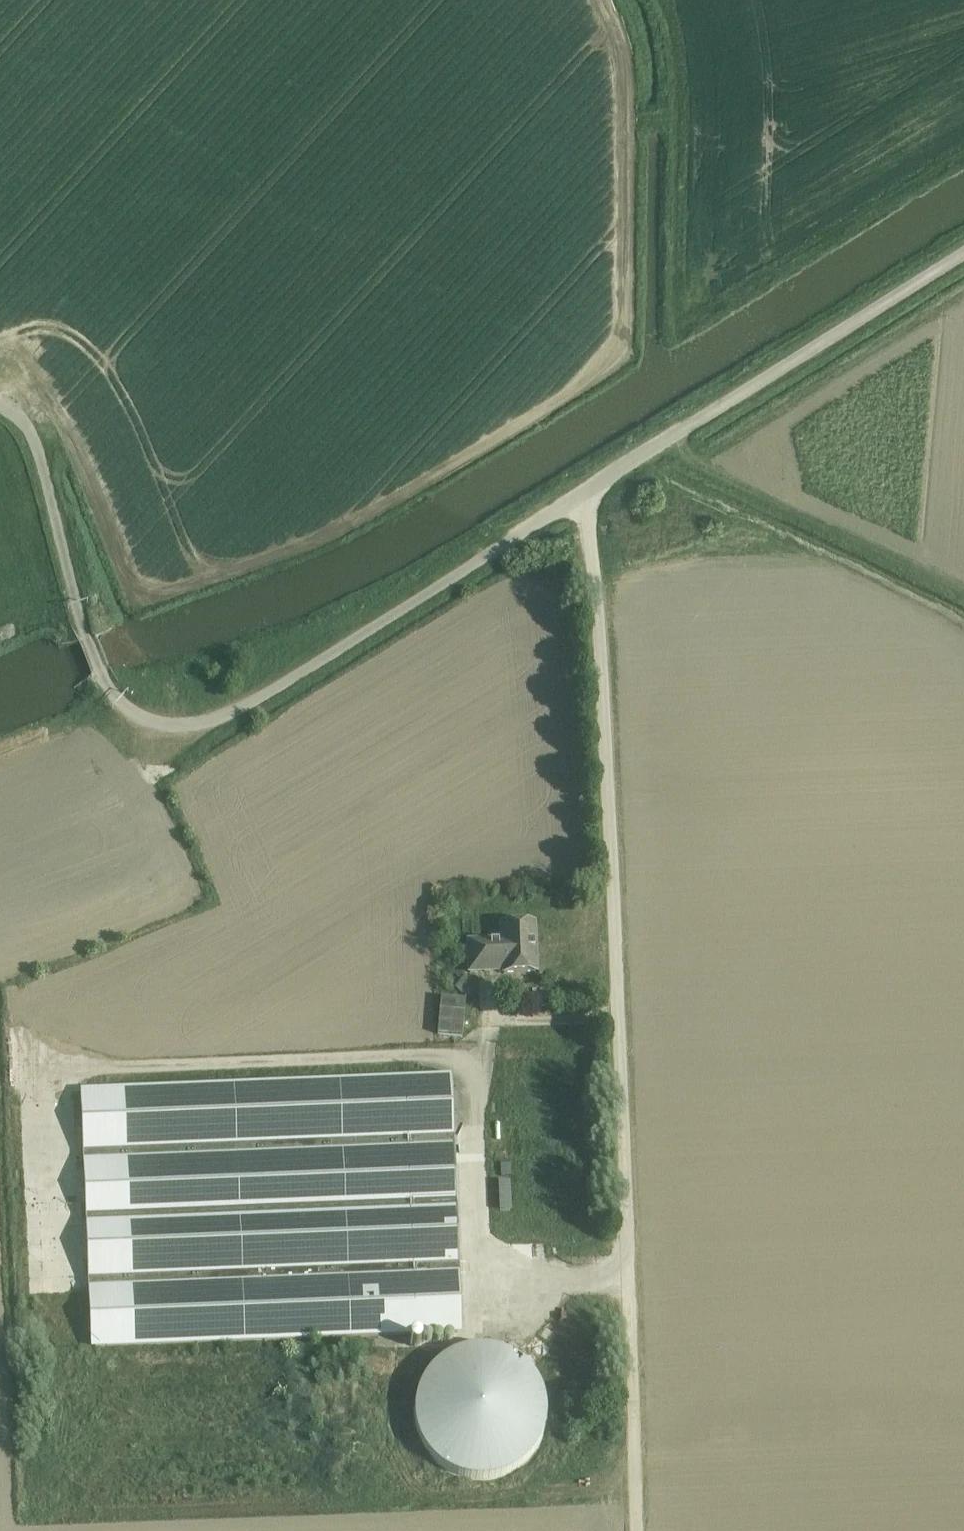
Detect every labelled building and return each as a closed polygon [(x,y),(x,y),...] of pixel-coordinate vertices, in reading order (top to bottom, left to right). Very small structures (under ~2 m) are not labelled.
[(468,943),(469,953),(469,973),(490,972),(489,971),(503,970),(504,974),(536,973),(534,925),(502,926),(502,941),(468,943)] [(438,995),(436,1032),(462,1033),(463,996),(438,995)] [(458,1333),(450,1150),(447,1076),(85,1091),(95,1347),(458,1333)] [(511,1164),(501,1164),(501,1176),(511,1176),(511,1164)] [(497,1178),(497,1208),(510,1208),(509,1178),(497,1178)] [(429,1454),(440,1465),(454,1473),(469,1477),(485,1478),(501,1474),(515,1467),(528,1456),(537,1443),(542,1428),(544,1412),(542,1396),(536,1381),(527,1368),(514,1358),(499,1351),(484,1348),(468,1349),(453,1353),(440,1361),(429,1371),(421,1383),(416,1398),(414,1412),(416,1427),(421,1442),(429,1454)]
